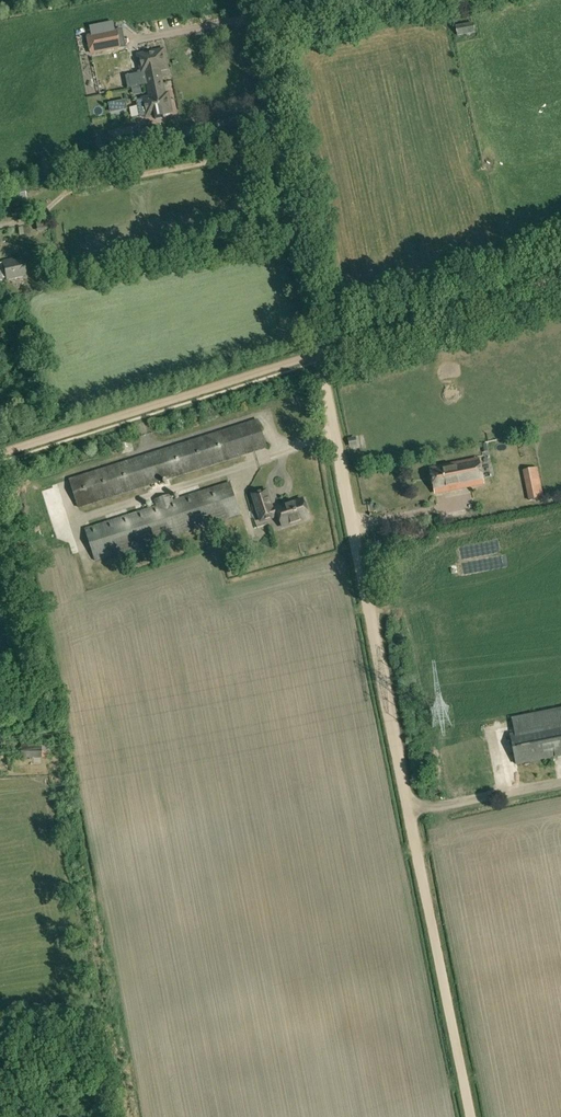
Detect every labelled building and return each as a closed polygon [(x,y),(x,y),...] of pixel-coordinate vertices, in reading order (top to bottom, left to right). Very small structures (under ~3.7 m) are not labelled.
[(474,22),(456,25),(457,36),(475,32),(474,22)] [(120,48),(116,31),(88,37),(91,53),(120,48)] [(140,64),(142,74),(155,71),(156,75),(160,74),(159,70),(167,69),(163,51),(162,50),(141,54),(143,64),(140,64)] [(169,99),(165,100),(160,74),(156,75),(155,71),(142,74),(145,73),(150,97),(142,99),(142,100),(136,101),(140,118),(145,117),(145,118),(154,116),(155,118),(163,117),(162,114),(171,112),(169,99)] [(126,100),(108,103),(111,114),(128,110),(126,100)] [(112,150),(136,145),(132,128),(109,133),(112,150)] [(11,190),(12,202),(26,199),(25,188),(11,190)] [(2,280),(1,279),(6,278),(6,281),(26,276),(22,259),(12,261),(12,260),(2,262),(2,264),(0,264),(0,281),(2,280)] [(258,420),(70,480),(79,507),(267,447),(258,420)] [(434,495),(484,486),(479,458),(429,468),(434,495)] [(91,526),(85,529),(95,561),(241,515),(230,482),(173,500),(171,495),(154,500),(156,506),(106,522),(104,517),(89,522),(91,526)] [(272,488),(277,505),(295,500),(290,484),(272,488)] [(542,487),(527,490),(530,500),(544,497),(542,487)] [(309,518),(303,500),(273,509),(267,490),(253,495),(261,522),(279,516),(283,527),(309,518)] [(511,719),(514,734),(510,735),(516,765),(560,756),(560,709),(511,719)] [(31,715),(21,716),(22,725),(32,723),(31,715)] [(503,742),(511,740),(508,729),(500,730),(503,742)] [(21,757),(50,757),(50,747),(41,747),(41,742),(21,742),(21,747),(21,757)]
